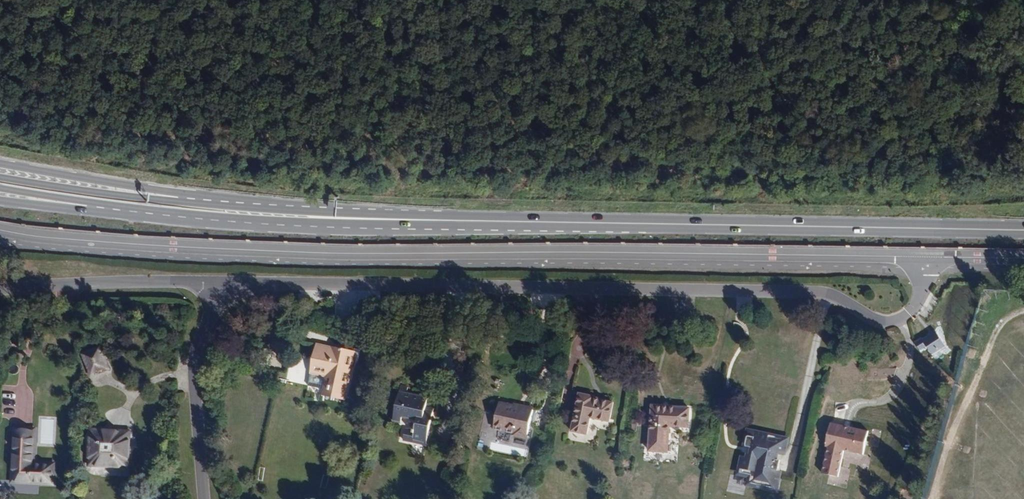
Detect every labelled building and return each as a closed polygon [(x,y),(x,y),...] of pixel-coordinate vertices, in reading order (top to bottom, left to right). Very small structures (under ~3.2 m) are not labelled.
[(346,399),(357,351),(350,349),(355,325),(336,325),(331,345),(318,342),(311,373),(312,373),(326,377),(323,388),(312,385),(287,379),(275,428),(315,437),(325,395),(346,399)] [(947,345),(935,329),(916,343),(922,351),(930,346),(936,354),(947,345)] [(110,369),(101,344),(93,347),(91,377),(110,369)] [(91,377),(93,347),(80,352),(90,377),(91,377)] [(326,377),(312,373),(310,383),(312,385),(323,388),(326,377)] [(434,408),(427,406),(429,397),(407,392),(408,385),(401,383),(393,421),(401,423),(403,416),(417,420),(415,429),(406,427),(403,440),(425,445),(434,408)] [(611,418),(616,400),(595,395),(596,393),(580,389),(571,426),(588,430),(592,414),(611,418)] [(526,438),(533,407),(500,400),(494,428),(514,433),(513,435),(526,438)] [(689,427),(690,407),(651,404),(648,451),(669,453),(670,426),(689,427)] [(863,454),(868,430),(833,422),(822,472),(839,476),(844,450),(863,454)] [(51,481),(52,463),(33,462),(33,429),(16,428),(14,480),(51,481)] [(126,465),(128,431),(90,430),(89,463),(126,465)] [(787,438),(759,431),(758,435),(750,434),(748,444),(755,446),(754,451),(750,450),(749,454),(747,454),(745,467),(753,469),(756,473),(756,475),(759,475),(758,479),(760,483),(768,484),(772,482),(773,479),(778,480),(783,458),(777,457),(779,451),(784,452),(787,438)]
